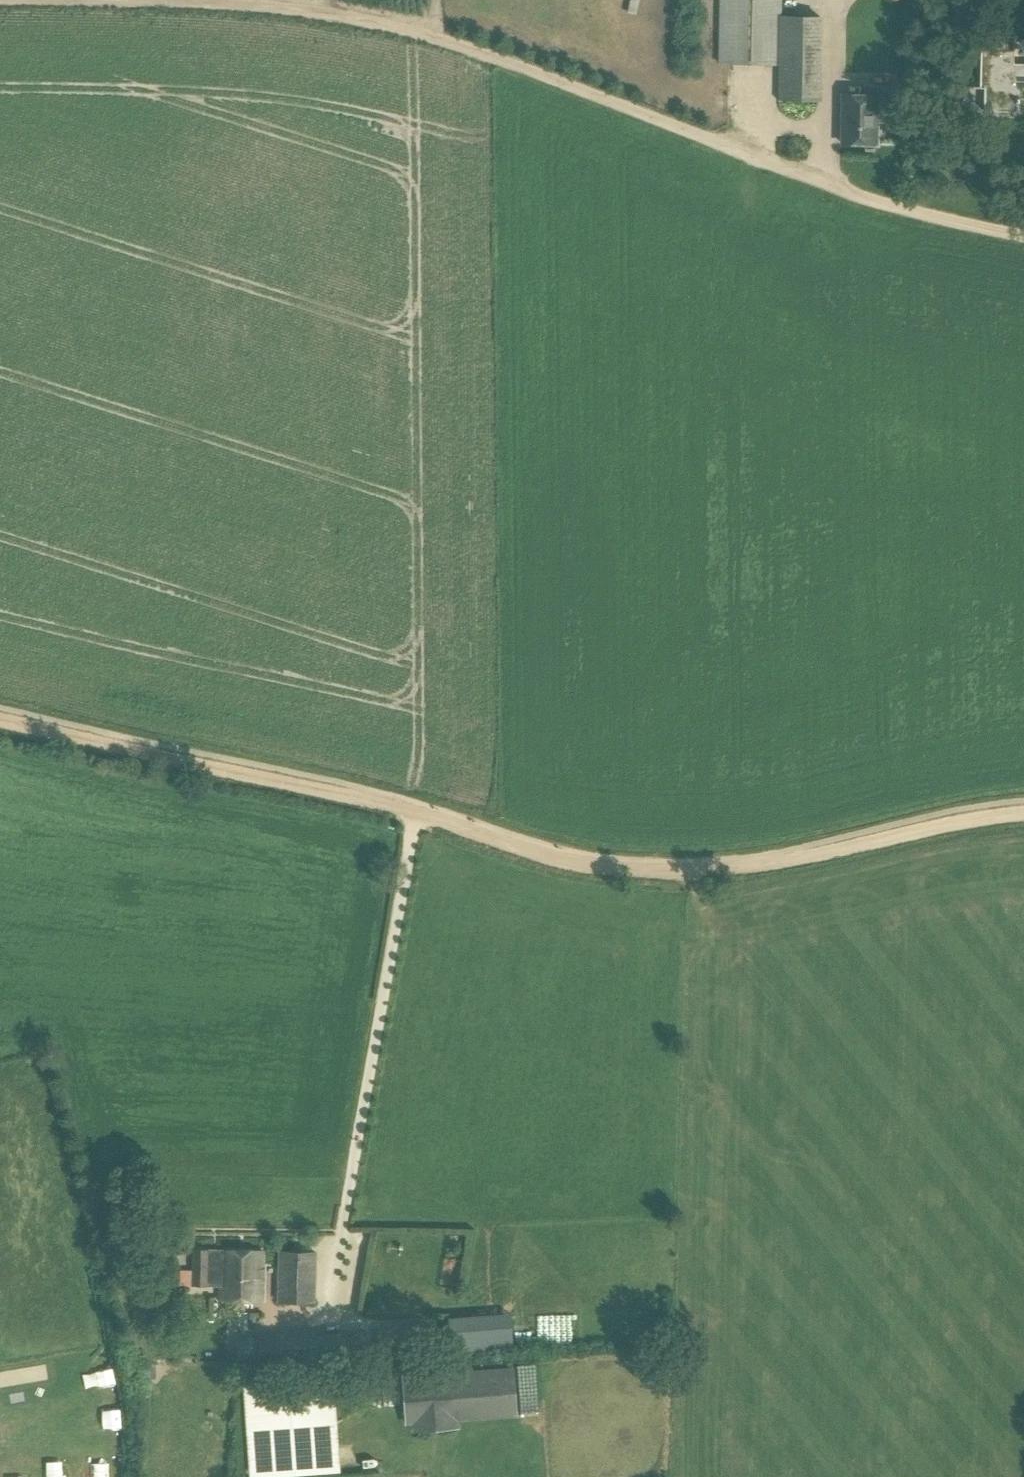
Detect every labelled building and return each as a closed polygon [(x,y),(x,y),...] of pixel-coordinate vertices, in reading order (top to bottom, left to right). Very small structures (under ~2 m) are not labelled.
[(719,63),(779,64),(779,99),(792,99),(819,100),(820,20),(780,19),(781,0),(720,0),(719,63)] [(980,89),(984,89),(983,112),(1016,113),(1016,92),(1023,92),(1023,65),(1013,65),(1013,38),(981,37),(980,89)] [(843,94),(843,115),(846,115),(845,142),(876,143),(877,120),(895,120),(895,88),(865,87),(865,94),(843,94)] [(192,1270),(192,1285),(219,1285),(219,1298),(262,1299),(263,1251),(193,1249),(192,1270)] [(279,1250),(277,1302),(315,1302),(316,1250),(279,1250)] [(179,1269),(178,1284),(192,1285),(192,1270),(179,1269)] [(511,1310),(451,1315),(454,1347),(514,1342),(511,1310)] [(432,1327),(380,1331),(381,1359),(434,1357),(432,1327)] [(514,1367),(401,1375),(404,1424),(413,1424),(413,1430),(460,1427),(459,1421),(517,1417),(514,1367)] [(241,1387),(247,1476),(277,1476),(339,1473),(333,1381),(241,1387)]
